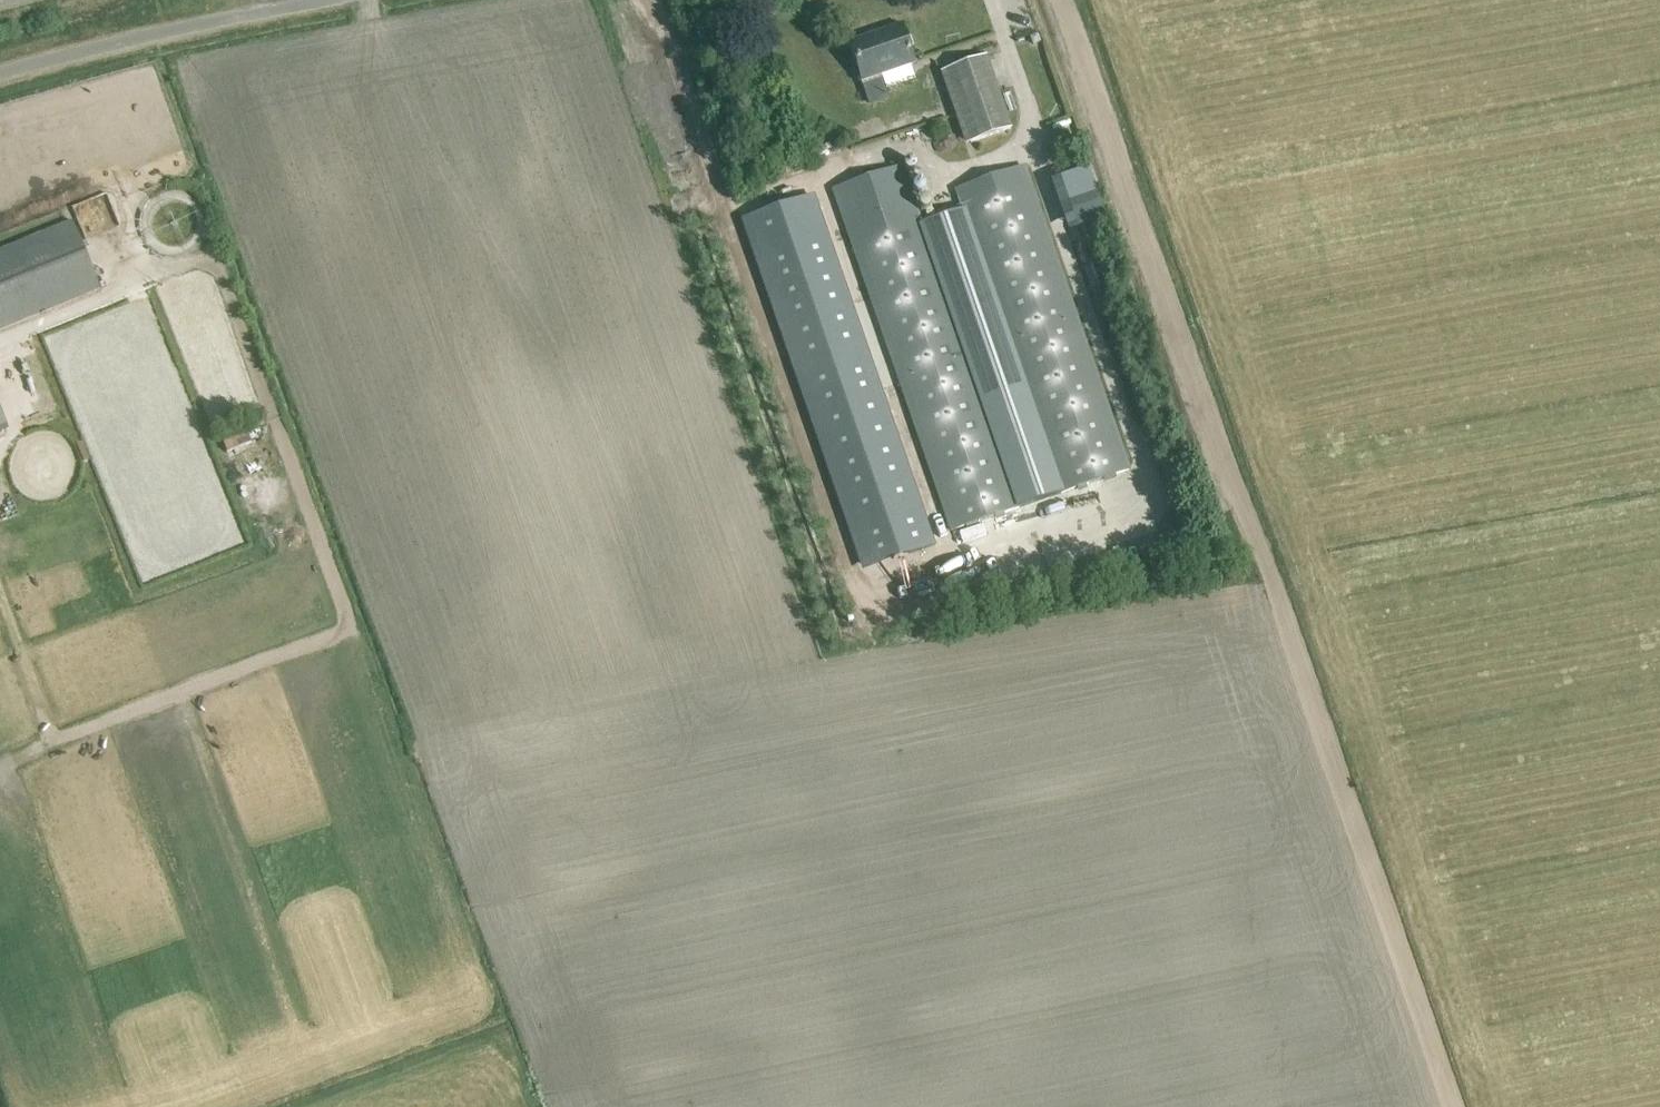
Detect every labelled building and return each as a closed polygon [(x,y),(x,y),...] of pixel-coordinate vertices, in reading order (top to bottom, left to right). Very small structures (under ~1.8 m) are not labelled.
[(863,84),(914,66),(901,28),(850,46),(863,84)] [(965,146),(1012,129),(987,56),(940,73),(965,146)] [(902,170),(834,193),(951,533),(1019,510),(969,366),(902,170)] [(961,208),(920,222),(969,366),(1019,510),(1060,495),(1127,472),(1075,321),(1023,170),(956,193),(961,208)] [(78,204),(86,226),(129,211),(121,188),(78,204)] [(98,291),(71,224),(0,253),(0,331),(98,291)]
